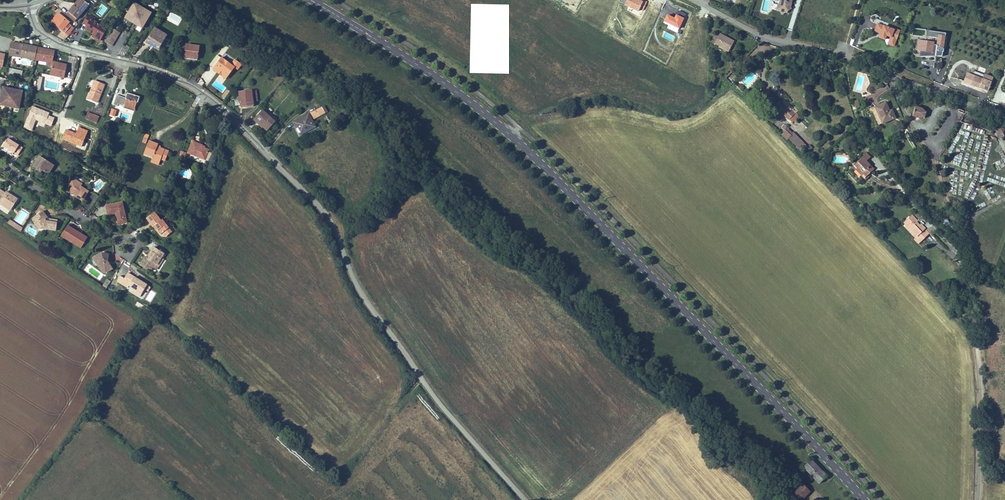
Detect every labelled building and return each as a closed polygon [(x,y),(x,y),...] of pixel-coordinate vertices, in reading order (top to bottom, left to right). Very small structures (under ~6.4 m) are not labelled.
[(84,0),(82,0),(76,7),(74,5),(69,12),(77,19),(89,5),(84,0)] [(788,11),(792,9),(791,7),(792,0),(779,0),(778,4),(777,4),(776,10),(779,11),(782,15),(786,13),(788,13),(788,11)] [(143,27),(152,12),(135,1),(126,17),(134,21),(137,16),(139,17),(136,23),(143,27)] [(77,19),(69,12),(66,15),(75,22),(77,19)] [(74,28),(69,23),(69,22),(59,13),(52,21),(57,25),(59,26),(58,27),(65,33),(69,29),(72,31),(74,28)] [(102,26),(93,21),(94,18),(90,15),(83,23),(87,26),(85,29),(92,33),(93,33),(95,34),(94,35),(93,37),(100,41),(105,32),(100,29),(102,26)] [(893,46),(899,31),(893,29),(893,31),(877,25),(874,32),(880,34),(879,38),(884,40),(886,36),(890,38),(888,44),(893,46)] [(112,45),(121,31),(114,27),(106,41),(112,45)] [(167,35),(155,28),(146,43),(159,51),(161,47),(160,46),(167,35)] [(944,48),(947,34),(931,32),(931,38),(938,39),(937,46),(934,45),(934,43),(925,42),(924,46),(920,45),(920,51),(922,52),(921,57),(931,57),(932,53),(942,54),(944,48)] [(715,44),(729,51),(734,41),(720,34),(715,44)] [(18,43),(12,42),(9,55),(15,56),(18,43)] [(38,48),(18,43),(15,56),(36,60),(38,48)] [(199,46),(187,45),(185,59),(190,59),(190,58),(197,59),(199,46)] [(55,51),(38,48),(36,60),(47,62),(46,65),(53,66),(51,75),(64,78),(67,65),(53,62),(55,51)] [(224,78),(227,75),(231,78),(229,81),(232,84),(235,80),(232,77),(233,76),(232,75),(235,72),(227,66),(229,64),(230,62),(222,56),(220,59),(224,62),(219,69),(216,72),(224,78)] [(224,62),(220,59),(215,66),(219,69),(224,62)] [(823,72),(821,66),(809,69),(811,76),(823,72)] [(23,71),(10,68),(9,74),(21,77),(23,71)] [(751,71),(746,77),(751,81),(756,75),(751,71)] [(987,93),(993,78),(973,71),(971,75),(967,74),(963,84),(987,93)] [(98,103),(105,85),(96,81),(93,89),(94,90),(93,91),(91,90),(88,99),(98,103)] [(23,91),(3,87),(0,99),(0,105),(8,106),(10,100),(12,101),(11,107),(15,108),(19,109),(23,91)] [(783,94),(775,87),(771,91),(779,98),(783,94)] [(779,98),(771,91),(769,88),(767,88),(764,91),(764,93),(766,96),(765,97),(792,123),(799,116),(796,112),(795,114),(790,109),(785,104),(787,102),(786,100),(787,99),(783,94),(779,98)] [(253,101),(252,91),(239,92),(241,106),(246,105),(246,107),(254,106),(253,101)] [(126,98),(117,95),(114,103),(118,104),(123,106),(123,105),(125,106),(124,106),(135,110),(137,102),(138,102),(139,98),(127,94),(126,98)] [(755,104),(762,111),(767,106),(760,99),(755,104)] [(875,107),(882,123),(895,118),(893,113),(890,114),(889,111),(885,103),(875,107)] [(322,107),(293,122),(296,127),(298,126),(302,134),(308,131),(307,129),(313,126),(311,121),(312,120),(325,113),(322,107)] [(915,107),(912,116),(918,118),(918,119),(919,119),(920,118),(923,118),(924,118),(925,118),(924,117),(925,113),(926,113),(926,112),(925,112),(922,109),(923,108),(922,108),(921,109),(915,107)] [(275,122),(262,110),(256,117),(261,122),(260,124),(268,131),(275,122)] [(99,117),(93,114),(90,120),(97,123),(99,117)] [(807,147),(793,132),(792,133),(790,135),(787,132),(789,130),(788,129),(782,135),(787,139),(788,138),(802,152),(804,150),(807,147)] [(23,148),(8,138),(3,146),(8,149),(9,148),(10,149),(10,150),(18,155),(23,148)] [(160,148),(157,147),(158,145),(149,141),(144,154),(153,157),(152,160),(157,162),(158,158),(161,159),(165,150),(160,148)] [(202,145),(192,141),(188,153),(205,160),(209,150),(202,147),(202,145)] [(850,169),(859,179),(861,176),(863,174),(866,177),(874,169),(871,166),(870,166),(868,164),(868,163),(867,161),(871,157),(867,153),(850,169)] [(54,166),(40,156),(33,166),(38,169),(39,168),(43,170),(49,174),(54,166)] [(82,184),(74,179),(68,189),(76,194),(75,196),(82,201),(89,191),(81,186),(82,184)] [(8,193),(6,196),(5,195),(6,194),(5,194),(0,190),(0,203),(7,207),(9,204),(13,206),(16,201),(13,198),(13,197),(8,193)] [(127,223),(123,202),(106,206),(108,215),(115,214),(117,213),(118,215),(116,216),(118,225),(127,223)] [(47,227),(47,229),(56,230),(57,220),(48,219),(48,221),(47,221),(46,220),(46,218),(44,216),(46,215),(43,211),(35,217),(33,218),(33,219),(35,222),(34,222),(39,229),(40,228),(43,226),(47,227)] [(171,232),(162,220),(161,221),(154,212),(147,218),(153,227),(155,226),(161,234),(163,233),(165,236),(171,232)] [(918,221),(912,215),(905,221),(908,224),(906,226),(917,236),(915,238),(914,239),(918,244),(929,234),(920,224),(919,225),(916,223),(918,221)] [(949,230),(953,227),(947,219),(943,222),(949,230)] [(23,228),(12,222),(10,225),(21,231),(23,228)] [(71,228),(68,226),(62,236),(72,243),(74,239),(67,235),(71,228)] [(917,236),(906,226),(905,227),(915,238),(917,236)] [(88,238),(71,228),(67,235),(74,239),(72,243),(81,248),(88,238)] [(151,271),(153,267),(156,263),(157,265),(162,258),(164,254),(154,247),(148,256),(150,257),(149,259),(147,258),(145,256),(140,264),(151,271)] [(97,259),(99,262),(98,266),(102,272),(106,273),(111,270),(111,267),(108,261),(108,258),(105,254),(102,253),(97,256),(97,259)] [(157,270),(164,259),(162,258),(157,265),(156,263),(153,267),(157,270)] [(147,285),(139,280),(138,281),(137,280),(137,279),(128,273),(124,279),(130,283),(129,285),(137,291),(142,294),(147,285)] [(819,484),(827,476),(811,460),(804,468),(819,484)] [(781,493),(788,499),(802,499),(810,492),(797,478),(781,493)]
